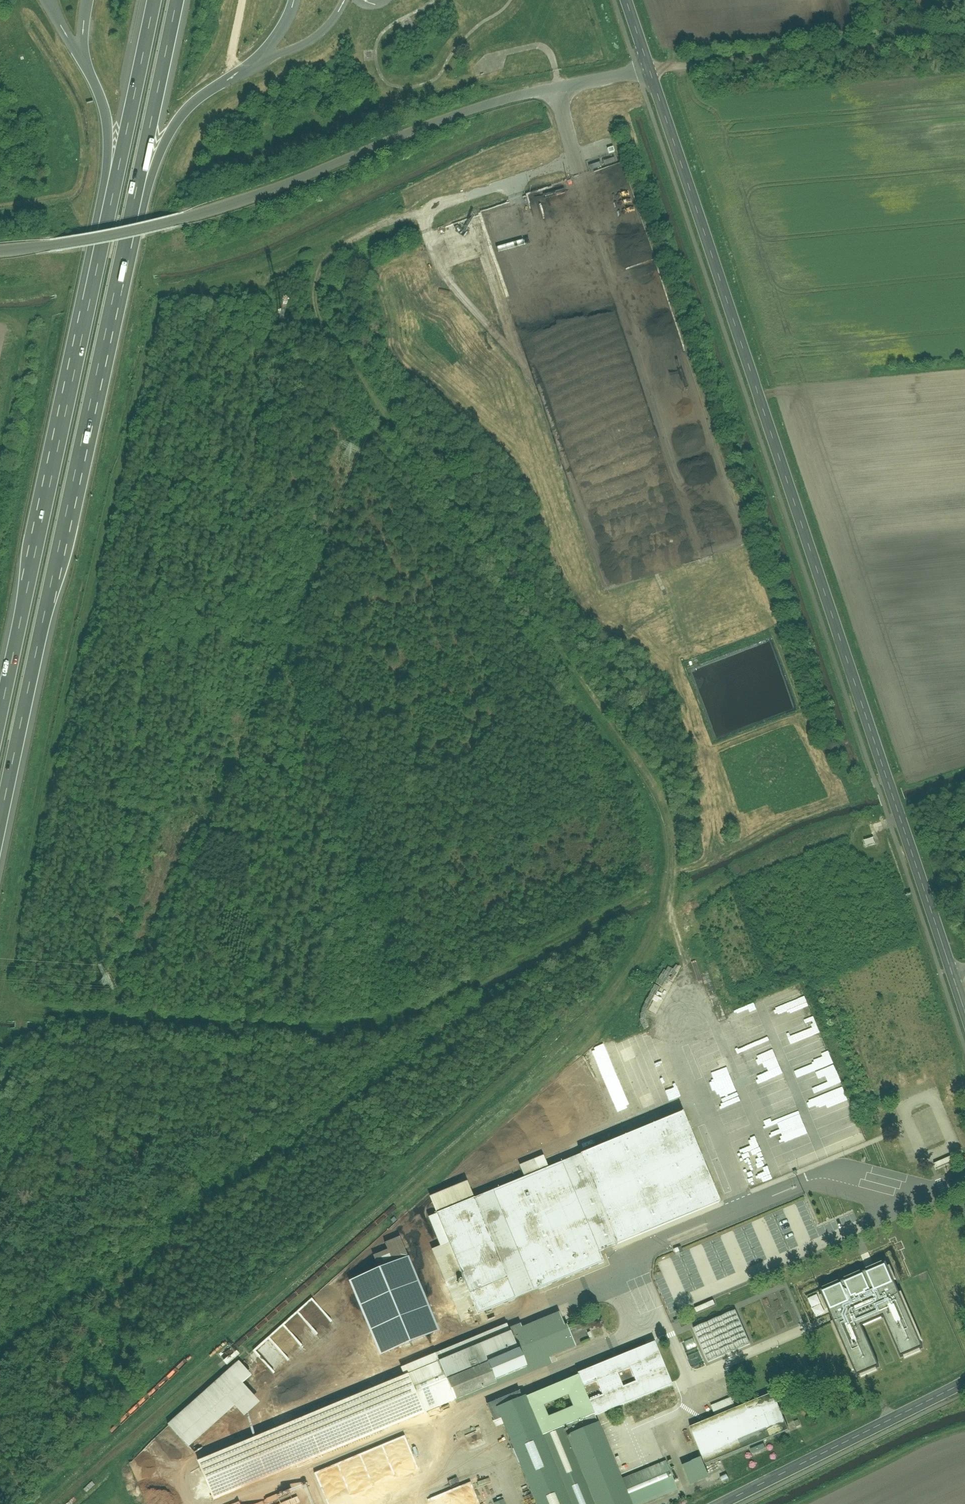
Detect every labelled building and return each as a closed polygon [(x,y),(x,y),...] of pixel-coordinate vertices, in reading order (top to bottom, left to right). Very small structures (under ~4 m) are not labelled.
[(617,159),(603,162),(604,167),(618,164),(617,159)] [(545,192),(532,197),(535,203),(548,198),(545,192)] [(813,1115),(849,1101),(826,1041),(825,1041),(803,983),(772,995),(775,1002),(767,1005),(787,1056),(789,1055),(796,1075),(803,1072),(806,1080),(811,1078),(814,1085),(808,1088),(810,1093),(805,1094),(813,1115)] [(738,1010),(742,1020),(759,1014),(755,1003),(738,1010)] [(753,1029),(752,1026),(729,1035),(732,1043),(729,1045),(732,1052),(769,1037),(764,1025),(753,1029)] [(738,1062),(743,1078),(751,1075),(756,1087),(748,1090),(752,1101),(789,1088),(775,1049),(738,1062)] [(742,1102),(731,1071),(707,1079),(718,1110),(742,1102)] [(764,1124),(770,1140),(806,1126),(795,1096),(778,1103),(780,1109),(762,1116),(765,1124),(764,1124)] [(727,1131),(751,1123),(746,1110),(723,1117),(727,1131)] [(604,1253),(724,1203),(686,1112),(475,1199),(468,1183),(430,1199),(450,1246),(433,1253),(463,1325),(609,1265),(604,1253)] [(833,1133),(837,1143),(863,1131),(859,1121),(833,1133)] [(940,1168),(957,1160),(955,1156),(938,1164),(940,1168)] [(439,1333),(407,1256),(347,1280),(378,1357),(439,1333)] [(902,1358),(926,1348),(887,1257),(819,1286),(857,1377),(882,1367),(864,1324),(883,1316),(902,1358)] [(710,1363),(754,1346),(740,1311),(696,1329),(710,1363)] [(514,1331),(527,1367),(577,1347),(563,1312),(514,1331)] [(395,1376),(189,1464),(206,1503),(524,1369),(504,1322),(392,1369),(395,1376)] [(528,1503),(638,1503),(673,1490),(659,1457),(614,1476),(589,1417),(666,1386),(648,1341),(488,1406),(528,1503)] [(243,1421),(260,1406),(244,1388),(252,1380),(240,1366),(166,1430),(187,1454),(235,1412),(243,1421)] [(704,1457),(707,1466),(791,1433),(777,1397),(693,1430),(704,1457)]
